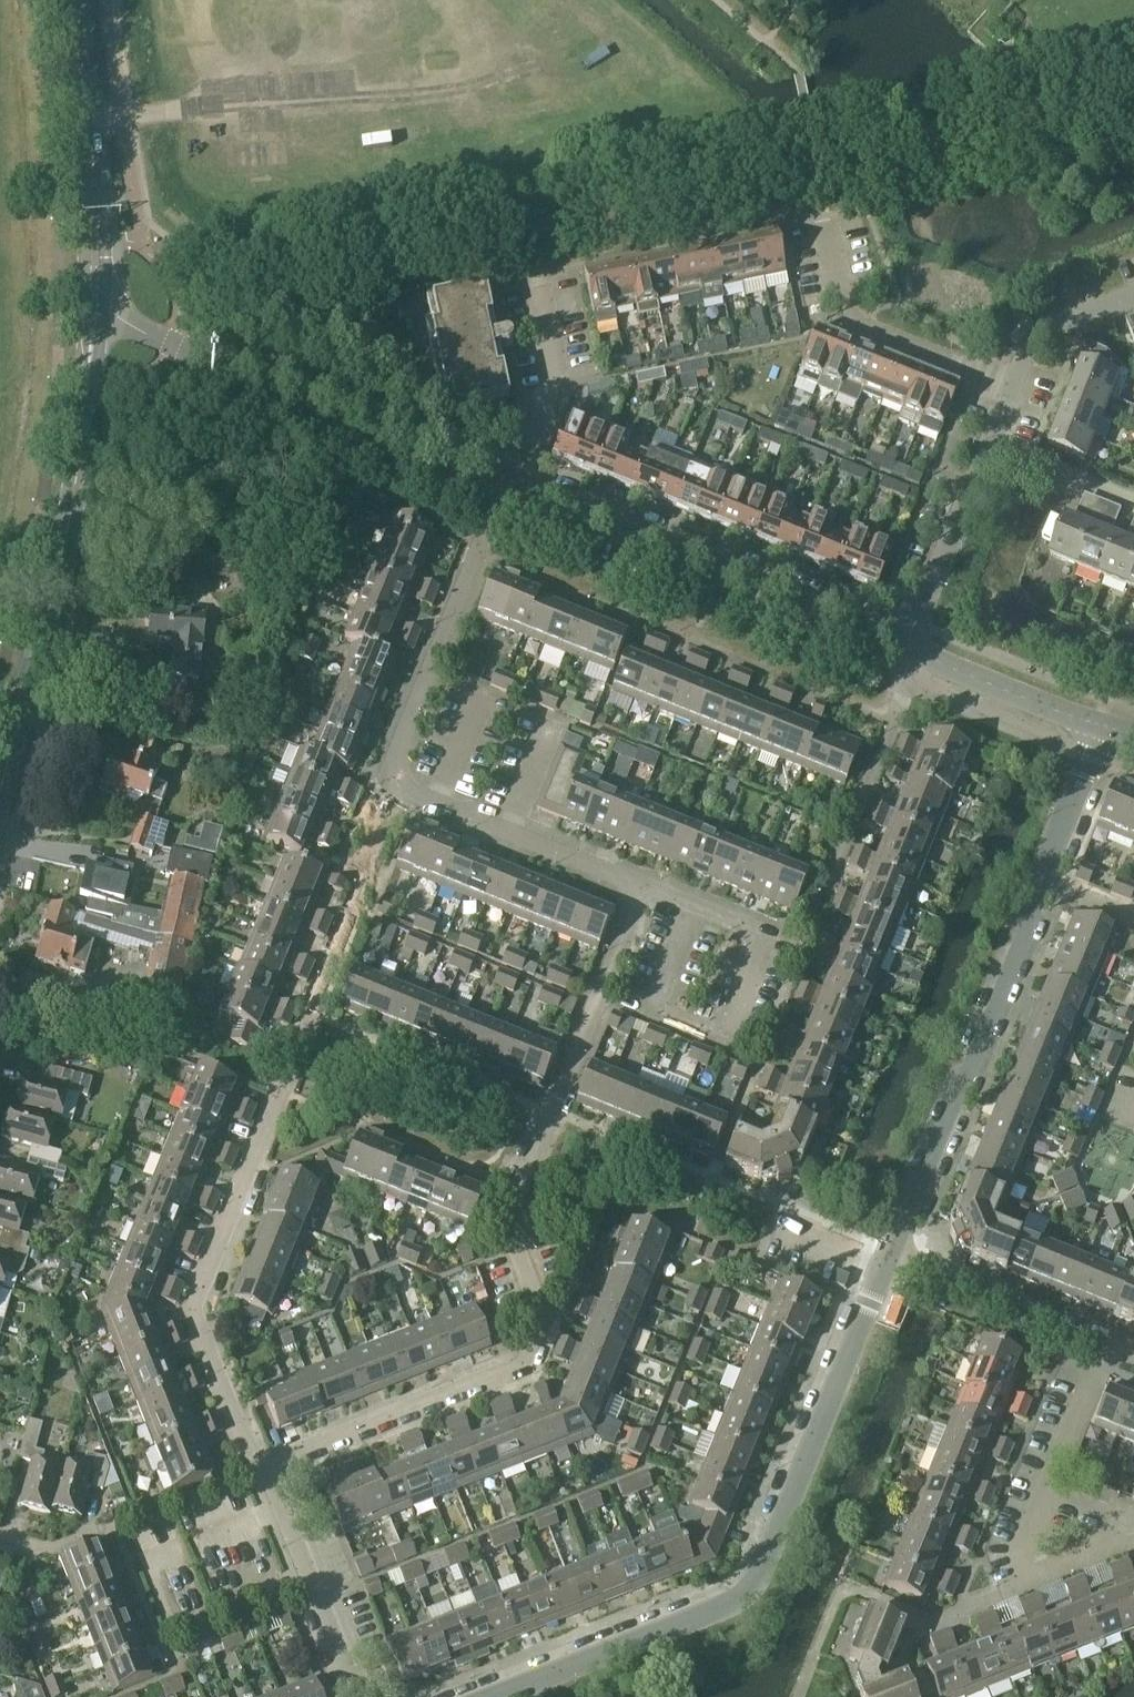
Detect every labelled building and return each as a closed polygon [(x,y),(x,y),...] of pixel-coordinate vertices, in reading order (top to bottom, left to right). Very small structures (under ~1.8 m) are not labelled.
[(778,235),(757,239),(766,279),(787,275),(778,235)] [(734,244),(743,284),(766,279),(757,239),(734,244)] [(722,288),(743,284),(734,244),(713,249),(722,288)] [(700,293),(703,303),(725,299),(722,288),(713,249),(692,253),(700,293)] [(670,258),(679,298),(700,293),(692,253),(670,258)] [(649,262),(658,302),(679,298),(670,258),(649,262)] [(660,312),(658,302),(649,262),(628,267),(636,306),(639,317),(660,312)] [(607,271),(615,311),(636,306),(628,267),(607,271)] [(617,321),(615,311),(607,271),(585,275),(596,326),(617,321)] [(506,334),(504,334),(491,338),(486,318),(493,317),(486,287),(433,298),(438,325),(432,326),(444,384),(450,383),(456,410),(510,398),(504,368),(497,370),(493,350),(509,347),(510,346),(511,346),(512,344),(513,343),(513,342),(513,340),(513,339),(512,337),(511,336),(510,335),(509,334),(507,334),(506,334)] [(786,337),(801,334),(798,323),(784,326),(786,337)] [(756,343),(770,340),(768,330),(753,333),(756,343)] [(817,331),(797,379),(817,387),(836,339),(817,331)] [(742,346),(756,343),(753,333),(740,335),(742,346)] [(713,352),(727,349),(725,339),(710,342),(713,352)] [(836,339),(817,387),(838,395),(857,347),(836,339)] [(699,355),(713,352),(710,342),(697,344),(699,355)] [(1113,351),(1103,342),(1099,348),(1109,356),(1113,351)] [(1076,382),(1112,397),(1120,400),(1130,374),(1109,356),(1099,348),(1096,345),(1089,362),(1085,361),(1076,382)] [(858,403),(862,394),(877,356),(857,347),(838,395),(858,403)] [(682,348),(668,350),(670,361),(684,358),(682,348)] [(656,364),(670,361),(668,350),(654,353),(656,364)] [(640,356),(625,360),(627,370),(642,367),(640,356)] [(877,356),(862,394),(882,402),(898,364),(877,356)] [(627,370),(625,360),(611,362),(614,373),(627,370)] [(707,360),(693,363),(695,374),(710,371),(707,360)] [(693,363),(679,366),(681,377),(695,374),(693,363)] [(882,402),(902,410),(917,372),(898,364),(882,402)] [(664,369),(650,372),(652,383),(667,380),(664,369)] [(650,372),(636,375),(638,386),(652,383),(650,372)] [(917,372),(902,410),(898,420),(918,428),(938,380),(917,372)] [(614,380),(600,383),(602,393),(617,390),(614,380)] [(959,389),(938,380),(918,428),(938,437),(943,426),(959,389)] [(1104,418),(1112,397),(1076,382),(1068,404),(1104,418)] [(586,386),(588,396),(602,393),(600,383),(586,386)] [(1115,423),(1104,418),(1068,404),(1059,425),(1095,440),(1106,444),(1115,423)] [(553,458),(573,466),(588,428),(592,418),(572,410),(553,458)] [(717,423),(730,428),(734,418),(721,413),(717,423)] [(774,427),(797,436),(804,419),(791,414),(788,421),(778,417),(774,427)] [(592,418),(588,428),(573,466),(594,474),(613,426),(592,418)] [(734,418),(730,428),(744,433),(748,423),(734,418)] [(818,424),(804,419),(797,436),(811,442),(818,424)] [(1086,461),(1095,440),(1059,425),(1050,446),(1086,461)] [(633,434),(613,426),(594,474),(614,482),(629,444),(633,434)] [(757,439),(771,445),(775,434),(761,429),(757,439)] [(775,434),(771,445),(784,450),(788,440),(775,434)] [(825,447),(838,453),(842,443),(829,437),(825,447)] [(633,490),(654,498),(673,451),(653,443),(649,452),(633,490)] [(838,453),(851,458),(856,448),(842,443),(838,453)] [(614,482),(633,490),(649,452),(629,444),(614,482)] [(958,444),(953,456),(965,461),(970,449),(958,444)] [(815,451),(802,445),(798,455),(811,461),(815,451)] [(866,464),(878,469),(882,459),(883,459),(886,451),(873,445),(869,454),(866,464)] [(654,498),(675,507),(691,469),(690,469),(694,459),(673,451),(654,498)] [(815,451),(811,461),(825,466),(829,456),(815,451)] [(878,469),(892,475),(896,465),(883,459),(882,459),(878,469)] [(856,467),(843,462),(839,472),(852,477),(856,467)] [(714,467),(710,477),(694,515),(715,523),(735,476),(714,467)] [(869,473),(856,467),(852,477),(865,483),(869,473)] [(675,507),(694,515),(710,477),(691,469),(675,507)] [(910,470),(906,480),(919,486),(923,476),(910,470)] [(735,531),(755,484),(735,476),(715,523),(735,531)] [(896,483),(883,478),(879,488),(892,493),(896,483)] [(910,489),(896,483),(892,493),(906,499),(910,489)] [(735,531),(756,540),(775,492),(755,484),(735,531)] [(775,547),(791,510),(795,500),(775,492),(756,540),(775,547)] [(1096,522),(1104,502),(1097,499),(1088,519),(1096,522)] [(1104,526),(1112,505),(1104,502),(1096,522),(1104,526)] [(806,531),(796,556),(816,564),(830,531),(832,527),(836,517),(816,508),(812,518),(806,531)] [(782,531),(775,547),(796,556),(806,531),(812,518),(791,510),(782,531)] [(394,516),(381,549),(424,566),(437,533),(394,516)] [(1061,531),(1052,555),(1078,566),(1092,531),(1094,527),(1067,517),(1061,531)] [(852,535),(837,572),(857,581),(872,543),(872,542),(876,533),(856,525),(852,534),(852,535)] [(830,531),(816,564),(837,572),(852,535),(844,531),(832,527),(830,531)] [(1092,531),(1078,566),(1104,577),(1120,538),(1103,531),(1094,527),(1092,531)] [(1104,577),(1130,587),(1133,576),(1133,544),(1120,538),(1104,577)] [(872,543),(857,581),(878,589),(893,551),(872,543)] [(381,549),(371,572),(414,590),(424,566),(381,549)] [(518,585),(520,579),(497,569),(478,617),(501,627),(518,585)] [(371,572),(362,594),(406,611),(414,590),(371,572)] [(420,592),(435,598),(439,587),(425,581),(420,592)] [(518,585),(501,627),(523,635),(540,594),(518,585)] [(431,606),(435,598),(420,592),(417,601),(431,606)] [(362,594),(354,616),(397,633),(406,611),(362,594)] [(540,594),(523,635),(545,645),(562,603),(540,594)] [(562,603),(545,645),(568,654),(585,612),(562,603)] [(150,637),(179,640),(177,663),(172,663),(169,684),(198,687),(203,643),(206,617),(153,611),(150,637)] [(585,612),(568,654),(590,663),(607,621),(585,612)] [(354,616),(344,639),(345,640),(355,643),(384,655),(387,656),(388,654),(397,633),(354,616)] [(607,621),(590,663),(613,672),(630,630),(607,621)] [(417,642),(421,631),(407,626),(403,636),(417,642)] [(654,652),(660,637),(650,633),(644,648),(654,652)] [(413,651),(417,642),(403,636),(399,645),(413,651)] [(306,637),(302,647),(316,653),(320,643),(306,637)] [(670,641),(660,637),(654,652),(664,655),(670,641)] [(355,643),(346,665),(388,683),(398,658),(388,654),(387,656),(384,655),(355,643)] [(316,653),(302,647),(298,656),(312,662),(316,653)] [(629,649),(612,691),(633,700),(650,658),(629,649)] [(696,669),(702,654),(692,650),(686,665),(696,669)] [(712,658),(702,654),(696,669),(706,673),(712,658)] [(650,658),(633,700),(654,708),(671,666),(650,658)] [(346,665),(338,686),(380,704),(388,683),(346,665)] [(671,666),(654,708),(676,717),(693,675),(671,666)] [(738,686),(743,671),(733,668),(728,682),(738,686)] [(257,679),(257,669),(246,669),(246,679),(257,679)] [(501,689),(507,675),(497,671),(491,686),(501,689)] [(753,675),(743,671),(738,686),(748,690),(753,675)] [(517,679),(507,675),(501,689),(511,693),(517,679)] [(693,675),(676,717),(697,725),(714,683),(693,675)] [(288,681),(284,691),(298,697),(302,687),(288,681)] [(714,683),(697,725),(718,734),(735,692),(714,683)] [(780,703),(785,688),(776,684),(770,699),(780,703)] [(338,686),(328,710),(370,727),(380,704),(338,686)] [(795,692),(785,688),(780,703),(789,707),(795,692)] [(545,707),(551,693),(541,689),(536,703),(545,707)] [(298,697),(284,691),(280,701),(294,707),(298,697)] [(735,692),(718,734),(739,742),(756,700),(735,692)] [(561,697),(551,693),(545,707),(555,711),(561,697)] [(559,713),(568,717),(577,696),(567,693),(559,713)] [(756,700),(739,742),(760,751),(777,709),(756,700)] [(827,705),(818,702),(812,716),(822,720),(827,705)] [(591,726),(592,722),(604,727),(609,715),(597,711),(587,708),(581,722),(591,726)] [(777,709),(760,751),(782,760),(799,717),(777,709)] [(328,710),(319,732),(361,749),(370,727),(328,710)] [(799,717),(782,760),(803,768),(820,726),(799,717)] [(284,731),(270,726),(266,735),(280,741),(284,731)] [(820,726),(803,768),(824,777),(841,735),(820,726)] [(311,752),(310,754),(343,767),(342,768),(352,771),(361,749),(319,732),(311,752)] [(928,732),(918,755),(960,772),(970,749),(928,732)] [(567,734),(562,746),(572,750),(577,738),(567,734)] [(841,735),(824,777),(845,785),(862,743),(841,735)] [(902,737),(898,747),(912,753),(916,743),(902,737)] [(626,746),(618,742),(614,751),(623,754),(626,746)] [(111,758),(100,791),(119,797),(121,792),(124,793),(125,789),(148,797),(137,828),(132,845),(133,845),(150,852),(153,853),(156,845),(164,848),(172,825),(164,822),(157,820),(169,787),(155,782),(165,751),(144,744),(139,760),(129,757),(127,764),(111,758)] [(557,758),(581,768),(586,756),(572,750),(562,746),(557,758)] [(912,753),(898,747),(894,756),(908,762),(912,753)] [(301,748),(291,773),(333,789),(342,768),(343,767),(310,754),(311,752),(301,748)] [(657,758),(647,753),(643,761),(645,765),(653,768),(657,758)] [(239,777),(248,781),(250,774),(257,759),(246,754),(241,771),(239,777)] [(918,755),(910,777),(951,795),(960,772),(918,755)] [(581,768),(557,758),(552,770),(576,780),(578,775),(581,768)] [(885,779),(900,784),(904,775),(889,769),(885,779)] [(576,780),(552,770),(547,783),(571,792),(576,780)] [(291,773),(282,795),(324,812),(329,800),(336,802),(337,801),(336,801),(340,792),(333,789),(291,773)] [(566,805),(561,817),(582,826),(599,784),(578,775),(576,780),(571,792),(566,805)] [(910,777),(901,799),(943,816),(951,795),(910,777)] [(727,779),(723,789),(733,793),(737,783),(727,779)] [(1133,843),(1133,787),(1116,779),(1096,827),(1133,843)] [(344,781),(340,792),(354,798),(358,787),(344,781)] [(566,805),(571,792),(547,783),(542,795),(566,805)] [(599,784),(582,826),(603,834),(620,792),(599,784)] [(354,798),(340,792),(336,801),(337,801),(350,807),(354,798)] [(620,792),(603,834),(625,843),(642,801),(620,792)] [(214,808),(227,811),(230,796),(217,793),(214,808)] [(282,795),(274,816),(316,833),(324,812),(282,795)] [(566,805),(542,795),(537,807),(561,817),(566,805)] [(901,799),(891,822),(933,839),(943,816),(901,799)] [(642,801),(625,843),(646,852),(663,810),(642,801)] [(871,814),(885,820),(889,809),(875,803),(871,814)] [(663,810),(646,852),(667,860),(684,818),(663,810)] [(882,829),(885,820),(871,814),(867,823),(882,829)] [(274,816),(264,839),(306,856),(316,833),(274,816)] [(684,818),(667,860),(688,869),(705,827),(684,818)] [(420,878),(437,836),(439,830),(415,821),(396,868),(420,878)] [(891,822),(882,844),(924,861),(933,839),(891,822)] [(187,837),(184,847),(216,857),(224,830),(205,824),(200,841),(187,837)] [(326,826),(322,836),(336,841),(340,831),(326,826)] [(705,827),(688,869),(709,877),(726,835),(705,827)] [(726,835),(709,877),(730,886),(747,844),(726,835)] [(336,841),(322,836),(318,845),(332,851),(336,841)] [(437,836),(420,878),(441,886),(458,845),(437,836)] [(747,844),(730,886),(752,894),(769,852),(747,844)] [(882,844),(874,866),(916,883),(924,861),(882,844)] [(458,845),(441,886),(456,893),(454,897),(456,902),(460,904),(463,896),(480,854),(458,845)] [(853,857),(868,863),(871,854),(857,848),(853,857)] [(166,875),(207,884),(213,860),(172,851),(166,875)] [(769,852),(752,894),(773,903),(790,861),(769,852)] [(480,854),(463,896),(486,905),(503,863),(480,854)] [(285,857),(275,882),(317,899),(327,874),(285,857)] [(864,873),(868,863),(853,857),(849,867),(864,873)] [(87,868),(80,899),(89,900),(86,912),(114,919),(112,924),(121,927),(158,939),(159,936),(192,943),(199,912),(164,904),(162,915),(130,908),(137,879),(131,878),(134,867),(98,859),(96,870),(87,868)] [(790,861),(773,903),(794,912),(811,870),(790,861)] [(503,863),(486,905),(508,914),(525,872),(503,863)] [(1076,879),(1082,881),(1088,867),(1082,864),(1076,879)] [(874,866),(865,888),(907,905),(916,883),(874,866)] [(1082,881),(1089,884),(1094,870),(1088,867),(1082,881)] [(525,872),(508,914),(531,923),(548,881),(525,872)] [(347,882),(333,877),(329,886),(343,892),(347,882)] [(1112,893),(1122,897),(1127,883),(1118,879),(1112,893)] [(548,881),(531,923),(553,932),(570,890),(548,881)] [(275,882),(266,904),(308,921),(317,899),(275,882)] [(1122,897),(1131,901),(1133,894),(1133,886),(1127,883),(1122,897)] [(865,888),(856,910),(898,927),(907,905),(865,888)] [(570,890),(553,932),(575,941),(593,899),(570,890)] [(835,901),(850,907),(853,898),(839,892),(835,901)] [(384,898),(378,913),(391,918),(397,904),(384,898)] [(593,899),(575,941),(598,950),(615,908),(593,899)] [(846,918),(850,907),(835,901),(831,912),(846,918)] [(266,904),(257,926),(299,943),(308,921),(266,904)] [(37,992),(36,1024),(174,1031),(191,949),(158,939),(121,927),(112,924),(86,916),(74,912),(54,906),(37,961),(72,973),(86,977),(92,957),(97,941),(130,951),(130,949),(139,951),(140,948),(151,952),(148,963),(149,963),(142,997),(37,992)] [(856,910),(847,932),(889,949),(898,927),(856,910)] [(314,923),(328,929),(333,918),(318,912),(314,923)] [(424,931),(429,917),(420,913),(414,927),(424,931)] [(1075,913),(1066,935),(1108,952),(1117,930),(1075,913)] [(429,917),(424,931),(433,935),(439,921),(429,917)] [(385,923),(376,919),(370,934),(379,937),(385,923)] [(325,938),(328,929),(314,923),(311,932),(325,938)] [(390,925),(380,948),(389,952),(398,928),(390,925)] [(257,926),(248,948),(290,965),(299,943),(257,926)] [(468,949),(474,935),(464,931),(458,945),(468,949)] [(847,932),(838,955),(879,972),(889,949),(847,932)] [(405,948),(415,952),(421,937),(411,934),(405,948)] [(474,935),(468,949),(478,953),(483,939),(474,935)] [(1066,935),(1057,957),(1099,974),(1108,952),(1066,935)] [(422,961),(424,956),(425,956),(431,941),(421,937),(415,952),(412,957),(422,961)] [(817,947),(831,952),(835,942),(821,937),(817,947)] [(510,944),(509,949),(518,953),(520,948),(510,944)] [(827,962),(831,952),(817,947),(813,956),(827,962)] [(248,948),(239,970),(281,988),(286,974),(292,976),(296,967),(290,965),(248,948)] [(512,967),(518,953),(509,949),(503,963),(512,967)] [(450,966),(460,970),(465,955),(456,952),(450,966)] [(528,957),(518,953),(512,967),(522,971),(528,957)] [(465,955),(460,970),(469,974),(475,959),(465,955)] [(838,955),(829,977),(871,994),(879,972),(838,955)] [(296,967),(310,973),(315,962),(300,957),(296,967)] [(1057,957),(1048,979),(1090,996),(1099,974),(1057,957)] [(357,965),(340,1007),(362,1016),(379,974),(357,965)] [(226,966),(219,985),(231,990),(231,991),(272,1009),(281,988),(239,970),(239,971),(226,966)] [(307,982),(310,973),(296,967),(292,976),(307,982)] [(557,985),(563,971),(553,967),(547,981),(557,985)] [(494,984),(504,988),(510,974),(500,970),(494,984)] [(572,975),(563,971),(557,985),(567,989),(572,975)] [(379,974),(362,1016),(385,1025),(402,983),(379,974)] [(510,974),(504,988),(514,992),(520,977),(510,974)] [(829,977),(820,1000),(861,1016),(871,994),(829,977)] [(1048,979),(1039,1002),(1081,1019),(1090,996),(1048,979)] [(799,991),(813,997),(817,987),(803,981),(799,991)] [(402,983),(385,1025),(407,1034),(424,993),(402,983)] [(539,1002),(549,1006),(554,991),(545,988),(539,1002)] [(231,991),(221,1015),(237,1021),(229,1040),(252,1049),(260,1030),(263,1031),(268,1018),(274,1021),(278,1011),(272,1009),(231,991)] [(554,991),(549,1006),(558,1010),(564,995),(554,991)] [(795,1001),(810,1007),(813,997),(799,991),(795,1001)] [(424,993),(407,1034),(429,1044),(446,1002),(424,993)] [(820,1000),(810,1023),(852,1040),(861,1016),(820,1000)] [(282,1001),(278,1011),(293,1017),(297,1007),(282,1001)] [(446,1002),(429,1044),(452,1053),(469,1011),(446,1002)] [(1039,1002),(1030,1024),(1072,1041),(1081,1019),(1039,1002)] [(1133,1019),(1133,1014),(1121,1009),(1117,1019),(1132,1025),(1133,1019)] [(293,1017),(278,1011),(274,1021),(289,1026),(293,1017)] [(469,1011),(452,1053),(474,1062),(491,1020),(469,1011)] [(618,1030),(624,1016),(614,1012),(608,1027),(618,1030)] [(491,1020),(474,1062),(497,1071),(514,1029),(491,1020)] [(810,1023),(801,1045),(843,1062),(852,1040),(810,1023)] [(1030,1024),(1021,1046),(1063,1063),(1072,1041),(1030,1024)] [(781,1036),(795,1042),(799,1032),(785,1026),(781,1036)] [(644,1041),(654,1045),(660,1031),(650,1027),(644,1041)] [(514,1029),(497,1071),(519,1080),(536,1038),(514,1029)] [(660,1031),(654,1045),(654,1046),(663,1050),(663,1049),(669,1035),(660,1031)] [(791,1051),(795,1042),(781,1036),(777,1045),(791,1051)] [(536,1038),(519,1080),(542,1089),(559,1047),(536,1038)] [(684,1053),(688,1043),(681,1040),(677,1051),(684,1053)] [(1103,1054),(1117,1060),(1122,1050),(1107,1044),(1103,1054)] [(698,1063),(704,1049),(694,1045),(688,1059),(698,1063)] [(801,1045),(792,1067),(834,1084),(843,1062),(801,1045)] [(1021,1046),(1012,1068),(1054,1085),(1063,1063),(1021,1046)] [(714,1053),(704,1049),(698,1063),(708,1067),(714,1053)] [(1113,1070),(1117,1060),(1103,1054),(1099,1064),(1113,1070)] [(594,1061),(577,1103),(599,1113),(616,1071),(594,1061)] [(734,1077),(743,1081),(749,1067),(740,1063),(734,1077)] [(17,1108),(16,1109),(55,1120),(61,1122),(69,1092),(88,1098),(93,1079),(50,1067),(45,1084),(25,1078),(17,1108)] [(200,1067),(190,1091),(232,1108),(242,1084),(200,1067)] [(792,1067),(783,1090),(825,1107),(834,1084),(792,1067)] [(1012,1068),(1003,1091),(1045,1108),(1054,1085),(1012,1068)] [(762,1081),(777,1087),(781,1076),(767,1070),(762,1081)] [(616,1071),(599,1113),(622,1122),(639,1080),(616,1071)] [(639,1080),(622,1122),(645,1131),(662,1089),(661,1089),(664,1080),(643,1072),(640,1080),(639,1080)] [(773,1096),(777,1087),(762,1081),(759,1090),(773,1096)] [(1085,1098),(1099,1104),(1103,1094),(1089,1088),(1085,1098)] [(662,1089),(645,1131),(667,1140),(684,1098),(662,1089)] [(783,1090),(774,1111),(816,1128),(825,1107),(783,1090)] [(190,1091),(181,1112),(223,1129),(232,1108),(190,1091)] [(1003,1091),(994,1113),(1036,1130),(1045,1108),(1003,1091)] [(684,1098),(667,1140),(690,1149),(707,1107),(684,1098)] [(1095,1114),(1099,1104),(1085,1098),(1081,1108),(1095,1114)] [(242,1100),(238,1110),(253,1116),(257,1106),(242,1100)] [(11,1106),(3,1137),(33,1145),(29,1159),(58,1168),(62,1153),(47,1149),(55,1120),(16,1109),(17,1108),(11,1106)] [(707,1107),(690,1149),(712,1158),(729,1116),(707,1107)] [(235,1120),(249,1126),(253,1116),(238,1110),(235,1120)] [(144,1123),(147,1116),(133,1111),(130,1117),(144,1123)] [(742,1124),(725,1165),(761,1180),(767,1165),(771,1164),(779,1182),(792,1177),(784,1159),(788,1157),(802,1163),(816,1128),(774,1111),(765,1133),(742,1123),(742,1124)] [(181,1112),(172,1135),(214,1152),(223,1129),(181,1112)] [(994,1113),(985,1135),(1027,1152),(1036,1130),(994,1113)] [(348,1162),(322,1151),(330,1172),(386,1195),(403,1154),(382,1145),(385,1139),(362,1129),(348,1162)] [(1067,1142),(1081,1148),(1084,1139),(1071,1133),(1067,1142)] [(172,1135),(163,1157),(205,1174),(214,1152),(172,1135)] [(985,1135),(976,1157),(1018,1174),(1027,1152),(985,1135)] [(1077,1158),(1081,1148),(1067,1142),(1063,1152),(1077,1158)] [(225,1145),(220,1155),(235,1161),(239,1151),(225,1145)] [(264,1215),(306,1232),(330,1172),(322,1151),(309,1182),(276,1169),(267,1192),(273,1194),(264,1215)] [(403,1154),(386,1195),(407,1204),(424,1162),(403,1154)] [(231,1170),(235,1161),(220,1155),(216,1164),(231,1170)] [(163,1157),(154,1180),(196,1197),(205,1174),(163,1157)] [(976,1157),(967,1179),(1009,1197),(1018,1174),(976,1157)] [(26,1204),(31,1205),(40,1175),(55,1179),(63,1182),(67,1170),(58,1168),(29,1159),(25,1171),(0,1164),(0,1197),(26,1204)] [(424,1162),(407,1204),(428,1212),(445,1171),(424,1162)] [(445,1171),(428,1212),(449,1221),(467,1179),(445,1171)] [(1068,1189),(1078,1185),(1072,1171),(1063,1175),(1068,1189)] [(1058,1193),(1068,1189),(1063,1175),(1053,1179),(1058,1193)] [(467,1179),(449,1221),(470,1229),(488,1188),(467,1179)] [(971,1231),(999,1220),(1009,1197),(967,1179),(952,1215),(953,1216),(950,1222),(955,1232),(950,1233),(953,1239),(965,1234),(971,1231)] [(154,1180),(145,1201),(187,1218),(196,1197),(154,1180)] [(206,1189),(202,1200),(216,1205),(221,1195),(206,1189)] [(1080,1190),(1070,1194),(1076,1208),(1085,1204),(1080,1190)] [(1076,1208),(1070,1194),(1060,1198),(1066,1212),(1076,1208)] [(4,1229),(0,1242),(0,1243),(25,1250),(26,1249),(29,1236),(18,1233),(26,1204),(0,1197),(0,1228),(4,1229)] [(1133,1210),(1133,1199),(1124,1204),(1128,1213),(1133,1210)] [(202,1200),(198,1209),(213,1215),(216,1205),(202,1200)] [(145,1201),(136,1224),(178,1241),(187,1218),(145,1201)] [(1100,1210),(1090,1207),(1084,1220),(1094,1224),(1100,1210)] [(1118,1207),(1105,1212),(1109,1222),(1122,1216),(1118,1207)] [(264,1215),(256,1236),(298,1253),(306,1232),(264,1215)] [(1126,1225),(1122,1216),(1109,1222),(1113,1231),(1126,1225)] [(623,1246),(615,1267),(657,1284),(675,1239),(627,1219),(617,1243),(623,1246)] [(970,1256),(1005,1271),(1022,1229),(999,1220),(971,1231),(965,1234),(953,1239),(956,1246),(959,1244),(963,1254),(968,1255),(970,1256)] [(136,1224),(127,1246),(169,1263),(178,1241),(136,1224)] [(1022,1229),(1005,1271),(1027,1280),(1044,1238),(1022,1229)] [(188,1234),(184,1244),(199,1250),(202,1240),(188,1234)] [(256,1236),(247,1257),(289,1274),(298,1253),(256,1236)] [(1044,1238),(1027,1280),(1049,1289),(1067,1247),(1044,1238)] [(2,1289),(7,1274),(16,1277),(24,1272),(30,1250),(26,1249),(25,1250),(0,1243),(0,1289),(2,1289)] [(366,1249),(369,1259),(383,1253),(379,1243),(366,1249)] [(408,1262),(414,1247),(403,1243),(397,1258),(408,1262)] [(181,1253),(195,1258),(199,1250),(184,1244),(181,1253)] [(474,1260),(469,1245),(458,1249),(464,1264),(474,1260)] [(127,1246),(118,1269),(160,1286),(169,1263),(127,1246)] [(724,1252),(710,1246),(704,1259),(719,1265),(724,1252)] [(423,1251),(414,1247),(408,1262),(417,1266),(423,1251)] [(1067,1247),(1049,1289),(1072,1298),(1089,1256),(1067,1247)] [(344,1257),(348,1267),(363,1262),(359,1252),(344,1257)] [(387,1263),(383,1253),(369,1259),(373,1268),(387,1263)] [(739,1273),(745,1260),(731,1254),(725,1267),(739,1273)] [(1089,1256),(1072,1298),(1094,1307),(1111,1265),(1089,1256)] [(247,1257),(239,1278),(281,1295),(289,1274),(247,1257)] [(61,1261),(59,1267),(62,1271),(68,1273),(71,1263),(61,1261)] [(348,1267),(351,1277),(366,1271),(363,1262),(348,1267)] [(1111,1265),(1094,1307),(1117,1316),(1133,1274),(1111,1265)] [(615,1267),(605,1289),(648,1306),(657,1284),(615,1267)] [(118,1269),(109,1291),(151,1308),(160,1286),(118,1269)] [(838,1272),(833,1284),(845,1289),(850,1276),(838,1272)] [(1133,1274),(1117,1316),(1133,1323),(1133,1275),(1133,1274)] [(335,1292),(339,1282),(325,1276),(321,1286),(335,1292)] [(170,1278),(166,1289),(180,1295),(185,1284),(170,1278)] [(239,1278),(227,1309),(262,1323),(266,1314),(273,1316),(281,1295),(239,1278)] [(779,1281),(770,1304),(812,1322),(821,1298),(811,1294),(779,1281)] [(474,1288),(479,1302),(489,1298),(484,1284),(474,1288)] [(331,1301),(335,1292),(321,1286),(317,1296),(331,1301)] [(1,1334),(5,1321),(13,1292),(2,1289),(0,1289),(0,1334),(1,1334)] [(176,1304),(180,1295),(166,1289),(162,1298),(176,1304)] [(605,1289),(596,1312),(639,1329),(648,1306),(605,1289)] [(693,1289),(689,1298),(704,1304),(707,1294),(693,1289)] [(708,1305),(724,1312),(725,1312),(731,1297),(714,1290),(708,1305)] [(109,1291),(101,1309),(112,1335),(153,1319),(154,1319),(150,1309),(151,1308),(109,1291)] [(580,1294),(576,1303),(591,1308),(594,1299),(580,1294)] [(700,1313),(704,1304),(689,1298),(685,1308),(700,1313)] [(587,1318),(591,1308),(576,1303),(572,1312),(587,1318)] [(475,1304),(454,1312),(471,1355),(492,1346),(475,1304)] [(770,1304),(761,1327),(803,1344),(812,1322),(770,1304)] [(725,1312),(724,1312),(708,1305),(704,1315),(721,1322),(725,1312)] [(454,1312),(433,1321),(449,1363),(471,1355),(454,1312)] [(596,1312),(587,1334),(630,1351),(639,1329),(596,1312)] [(153,1319),(112,1335),(120,1357),(162,1340),(154,1319),(153,1319)] [(433,1321),(411,1329),(428,1372),(449,1363),(433,1321)] [(169,1337),(183,1332),(180,1323),(165,1329),(169,1337)] [(761,1327),(751,1350),(793,1367),(803,1344),(761,1327)] [(291,1329),(281,1333),(286,1347),(296,1343),(291,1329)] [(411,1329),(390,1338),(407,1380),(428,1372),(411,1329)] [(62,1337),(66,1346),(81,1340),(77,1331),(62,1337)] [(187,1342),(183,1332),(169,1337),(173,1348),(187,1342)] [(587,1334),(578,1356),(621,1373),(630,1351),(587,1334)] [(562,1337),(558,1347),(572,1353),(576,1343),(562,1337)] [(390,1338),(369,1346),(386,1388),(407,1380),(390,1338)] [(984,1339),(974,1362),(1016,1380),(1030,1347),(1015,1341),(1011,1351),(984,1339)] [(162,1340),(120,1357),(130,1379),(172,1363),(162,1340)] [(692,1350),(706,1356),(710,1346),(696,1340),(692,1350)] [(369,1346),(348,1354),(364,1397),(386,1388),(369,1346)] [(568,1363),(572,1353),(558,1347),(554,1357),(568,1363)] [(702,1365),(706,1356),(692,1350),(688,1360),(702,1365)] [(751,1350),(743,1371),(785,1389),(793,1367),(751,1350)] [(348,1354),(326,1363),(343,1405),(364,1397),(348,1354)] [(578,1356),(569,1379),(612,1396),(621,1373),(578,1356)] [(929,1358),(925,1368),(934,1372),(938,1362),(929,1358)] [(974,1362),(965,1385),(1007,1402),(1016,1380),(974,1362)] [(172,1363),(130,1379),(139,1402),(181,1386),(172,1363)] [(326,1363),(305,1371),(322,1414),(343,1405),(326,1363)] [(197,1367),(182,1372),(187,1383),(201,1378),(197,1367)] [(305,1371),(284,1380),(301,1422),(322,1414),(305,1371)] [(743,1371),(733,1394),(775,1412),(785,1389),(743,1371)] [(205,1387),(201,1378),(187,1383),(191,1392),(205,1387)] [(569,1379),(560,1401),(603,1418),(612,1396),(569,1379)] [(284,1380),(253,1392),(258,1407),(268,1403),(279,1430),(301,1422),(284,1380)] [(535,1387),(541,1401),(550,1397),(544,1383),(535,1387)] [(1111,1384),(1094,1426),(1117,1435),(1133,1393),(1111,1384)] [(673,1395),(687,1401),(692,1390),(677,1385),(673,1395)] [(965,1385),(956,1407),(998,1425),(1007,1402),(965,1385)] [(181,1386),(139,1402),(147,1424),(189,1407),(181,1386)] [(1117,1435),(1133,1443),(1133,1393),(1117,1435)] [(733,1394),(724,1417),(766,1434),(775,1412),(733,1394)] [(684,1409),(687,1401),(673,1395),(669,1404),(684,1409)] [(1028,1411),(1032,1401),(1018,1395),(1014,1405),(1028,1411)] [(509,1397),(500,1401),(505,1415),(515,1411),(509,1397)] [(505,1415),(500,1401),(490,1404),(496,1419),(505,1415)] [(560,1401),(551,1405),(567,1447),(595,1436),(603,1418),(560,1401)] [(551,1405),(529,1413),(545,1455),(567,1447),(551,1405)] [(1024,1420),(1028,1411),(1014,1405),(1010,1414),(1024,1420)] [(189,1407),(147,1424),(156,1447),(199,1431),(189,1407)] [(956,1407),(947,1430),(989,1447),(998,1425),(956,1407)] [(201,1418),(205,1428),(219,1423),(215,1412),(201,1418)] [(529,1413),(506,1422),(523,1464),(545,1455),(529,1413)] [(466,1414),(456,1418),(462,1432),(472,1428),(466,1414)] [(724,1417),(716,1438),(758,1455),(766,1434),(724,1417)] [(452,1436),(462,1432),(456,1418),(446,1422),(452,1436)] [(30,1420),(19,1459),(32,1462),(20,1505),(51,1514),(52,1508),(51,1508),(62,1469),(42,1464),(45,1452),(36,1450),(43,1424),(30,1420)] [(506,1422),(484,1431),(501,1473),(523,1464),(506,1422)] [(219,1423),(205,1428),(208,1437),(223,1431),(219,1423)] [(655,1439),(670,1445),(674,1435),(660,1429),(655,1439)] [(947,1430),(938,1452),(980,1469),(989,1447),(947,1430)] [(199,1431),(156,1447),(165,1469),(207,1453),(199,1431)] [(484,1431),(462,1439),(479,1481),(501,1473),(484,1431)] [(635,1431),(631,1441),(645,1446),(649,1437),(635,1431)] [(420,1432),(410,1436),(415,1450),(425,1446),(420,1432)] [(415,1450),(410,1436),(400,1440),(405,1454),(415,1450)] [(716,1438),(706,1461),(748,1478),(758,1455),(716,1438)] [(462,1439),(440,1448),(456,1490),(479,1481),(462,1439)] [(655,1439),(652,1448),(666,1454),(670,1445),(655,1439)] [(996,1450),(1009,1456),(1014,1445),(1000,1439),(996,1450)] [(641,1456),(645,1446),(631,1441),(627,1450),(641,1456)] [(440,1448),(418,1457),(434,1499),(456,1490),(440,1448)] [(1006,1464),(1009,1456),(996,1450),(992,1459),(1006,1464)] [(938,1452),(929,1475),(971,1492),(980,1469),(938,1452)] [(207,1453),(165,1469),(174,1492),(206,1480),(208,1486),(219,1482),(207,1453)] [(62,1469),(51,1508),(52,1508),(82,1516),(90,1487),(103,1491),(109,1489),(112,1497),(124,1492),(109,1456),(104,1458),(89,1454),(80,1468),(63,1464),(62,1469)] [(624,1456),(622,1461),(636,1467),(639,1462),(624,1456)] [(418,1457),(395,1466),(412,1508),(434,1499),(418,1457)] [(706,1461),(698,1483),(700,1484),(740,1500),(748,1478),(706,1461)] [(344,1534),(390,1516),(373,1474),(362,1479),(357,1467),(347,1471),(344,1465),(328,1471),(332,1483),(325,1486),(344,1534)] [(1098,1482),(1103,1469),(1093,1465),(1088,1478),(1098,1482)] [(395,1466),(373,1474),(390,1516),(412,1508),(395,1466)] [(1113,1473),(1103,1469),(1098,1482),(1107,1487),(1113,1473)] [(626,1480),(632,1495),(653,1486),(647,1472),(626,1480)] [(929,1475),(921,1496),(962,1513),(971,1492),(929,1475)] [(622,1499),(632,1495),(626,1480),(616,1484),(622,1499)] [(698,1483),(688,1505),(706,1512),(700,1526),(699,1528),(724,1538),(729,1526),(740,1500),(700,1484),(698,1483)] [(991,1500),(996,1490),(981,1484),(977,1494),(991,1500)] [(586,1496),(592,1510),(603,1506),(597,1492),(586,1496)] [(988,1509),(991,1500),(977,1494),(974,1503),(988,1509)] [(584,1514),(592,1510),(586,1496),(578,1499),(584,1514)] [(921,1496),(911,1518),(953,1535),(962,1513),(921,1496)] [(150,1499),(136,1504),(140,1514),(154,1508),(150,1499)] [(133,1516),(128,1504),(116,1508),(121,1521),(133,1516)] [(543,1513),(548,1528),(559,1523),(554,1509),(543,1513)] [(540,1531),(548,1528),(543,1513),(534,1517),(540,1531)] [(673,1513),(650,1522),(655,1534),(653,1535),(669,1577),(681,1573),(715,1559),(716,1559),(719,1550),(724,1538),(699,1528),(698,1527),(688,1522),(678,1526),(678,1525),(673,1513)] [(911,1518),(902,1541),(944,1558),(953,1535),(911,1518)] [(497,1530),(503,1546),(503,1547),(507,1545),(511,1556),(517,1553),(513,1543),(521,1540),(514,1523),(497,1530)] [(974,1544),(978,1534),(964,1528),(960,1538),(974,1544)] [(503,1547),(503,1546),(497,1530),(489,1533),(495,1550),(503,1547)] [(626,1531),(603,1539),(609,1553),(625,1595),(647,1586),(631,1544),(626,1531)] [(653,1535),(631,1544),(647,1586),(669,1578),(669,1577),(653,1535)] [(970,1553),(974,1544),(960,1538),(956,1547),(970,1553)] [(103,1540),(61,1556),(70,1580),(112,1563),(103,1540)] [(411,1541),(402,1545),(407,1559),(417,1555),(411,1541)] [(902,1541),(893,1563),(935,1580),(944,1558),(902,1541)] [(453,1549),(459,1563),(470,1559),(465,1544),(453,1549)] [(402,1545),(392,1549),(391,1549),(369,1558),(356,1563),(362,1578),(397,1564),(398,1563),(407,1559),(402,1545)] [(450,1566),(459,1563),(453,1549),(445,1552),(450,1566)] [(609,1553),(586,1561),(603,1604),(625,1595),(609,1553)] [(1128,1559),(1118,1563),(1124,1578),(1133,1574),(1128,1559)] [(586,1561),(565,1570),(581,1612),(603,1604),(586,1561)] [(409,1566),(414,1581),(425,1576),(419,1562),(409,1566)] [(112,1563),(70,1580),(79,1602),(121,1586),(112,1563)] [(893,1563),(884,1586),(926,1603),(935,1580),(893,1563)] [(1114,1582),(1124,1578),(1118,1563),(1109,1567),(1114,1582)] [(406,1584),(414,1581),(409,1566),(400,1570),(406,1584)] [(565,1570),(542,1579),(559,1621),(581,1612),(565,1570)] [(955,1589),(960,1578),(945,1572),(941,1583),(955,1589)] [(515,1575),(493,1584),(498,1596),(514,1638),(536,1630),(519,1588),(515,1575)] [(28,1577),(24,1587),(39,1592),(42,1582),(28,1577)] [(1089,1592),(1083,1577),(1074,1580),(1080,1596),(1089,1592)] [(383,1593),(377,1579),(364,1584),(370,1598),(383,1593)] [(542,1579),(519,1588),(536,1630),(559,1621),(542,1579)] [(1069,1600),(1080,1596),(1074,1580),(1064,1584),(1063,1584),(1069,1600)] [(952,1597),(955,1589),(941,1583),(938,1591),(952,1597)] [(493,1584),(471,1593),(475,1605),(492,1647),(514,1638),(498,1596),(493,1584)] [(1104,1593),(1121,1635),(1133,1630),(1133,1602),(1127,1584),(1104,1593)] [(121,1586),(79,1602),(88,1625),(130,1608),(121,1586)] [(36,1602),(39,1592),(24,1587),(21,1597),(36,1602)] [(471,1593),(448,1602),(453,1614),(472,1663),(488,1657),(485,1650),(492,1647),(475,1605),(471,1593)] [(1104,1593),(1082,1602),(1098,1644),(1121,1635),(1104,1593)] [(1039,1595),(1029,1598),(1035,1613),(1044,1609),(1039,1595)] [(1025,1617),(1035,1613),(1029,1598),(1019,1602),(1025,1617)] [(448,1602),(426,1610),(431,1623),(448,1665),(454,1662),(456,1669),(472,1663),(453,1614),(448,1602)] [(1082,1602),(1060,1610),(1076,1652),(1098,1644),(1082,1602)] [(130,1608),(88,1625),(96,1646),(138,1630),(130,1608)] [(1060,1610),(1037,1619),(1054,1661),(1076,1652),(1060,1610)] [(287,1611),(278,1614),(284,1629),(293,1625),(287,1611)] [(927,1668),(874,1689),(870,1679),(875,1668),(887,1672),(906,1626),(869,1611),(849,1660),(862,1665),(856,1679),(862,1694),(860,1695),(861,1696),(939,1696),(928,1668),(927,1668)] [(999,1627),(994,1613),(984,1616),(990,1630),(999,1627)] [(980,1634),(990,1630),(984,1616),(974,1620),(980,1634)] [(1037,1619),(1015,1628),(1031,1670),(1054,1661),(1037,1619)] [(251,1624),(258,1640),(269,1636),(262,1620),(251,1624)] [(431,1623),(408,1632),(425,1674),(448,1665),(431,1623)] [(1015,1628),(993,1637),(1009,1679),(1031,1670),(1015,1628)] [(229,1634),(235,1648),(246,1644),(240,1629),(229,1634)] [(138,1630),(96,1646),(105,1669),(147,1653),(138,1630)] [(955,1644),(949,1630),(940,1633),(945,1648),(955,1644)] [(32,1647),(46,1641),(42,1631),(28,1637),(32,1647)] [(393,1657),(381,1663),(391,1687),(425,1674),(408,1632),(386,1640),(393,1657)] [(936,1652),(945,1648),(940,1633),(930,1637),(936,1652)] [(235,1648),(229,1634),(220,1637),(224,1647),(226,1652),(235,1648)] [(993,1637),(970,1646),(986,1688),(1009,1679),(993,1637)] [(50,1651),(46,1641),(32,1647),(36,1656),(50,1651)] [(970,1646),(948,1654),(965,1696),(986,1688),(970,1646)] [(185,1651),(190,1666),(201,1662),(195,1648),(185,1651)] [(147,1653),(105,1669),(114,1692),(156,1676),(147,1653)] [(925,1664),(927,1668),(928,1668),(939,1696),(963,1696),(965,1696),(948,1654),(925,1664)] [(60,1676),(45,1681),(49,1691),(64,1685),(60,1676)] [(169,1680),(175,1694),(186,1690),(181,1676),(169,1680)] [(279,1692),(281,1696),(322,1696),(314,1678),(279,1692)] [(40,1687),(15,1680),(14,1686),(15,1688),(16,1690),(16,1692),(16,1694),(16,1696),(44,1696),(40,1687)] [(175,1694),(169,1680),(160,1684),(165,1696),(169,1696),(175,1694)] [(64,1685),(49,1691),(52,1696),(63,1696),(68,1695),(64,1685)]
